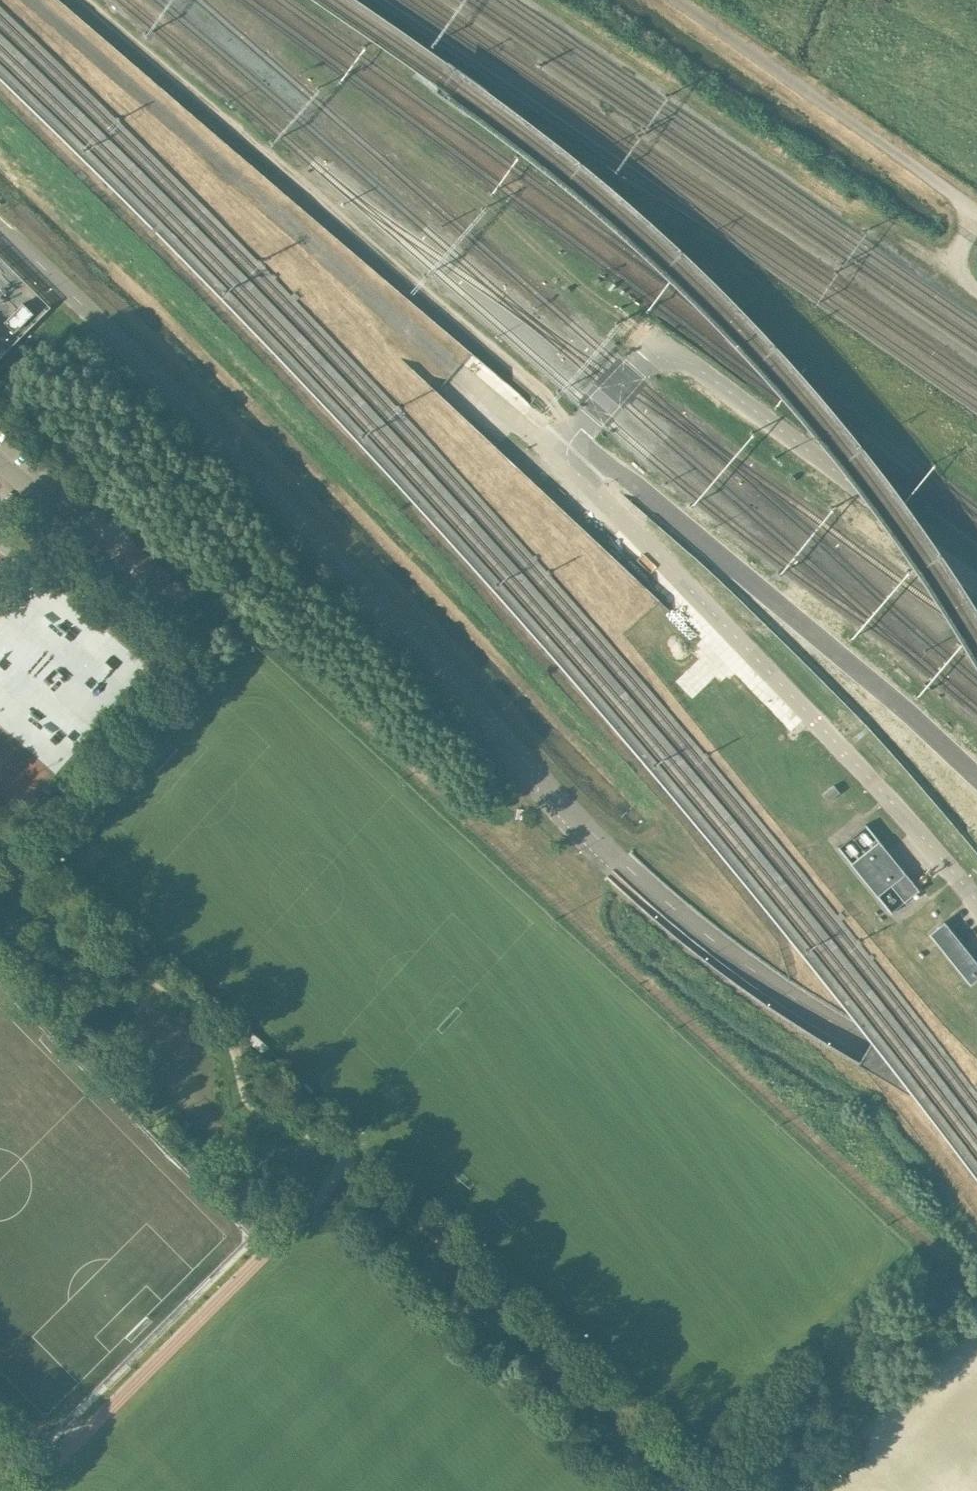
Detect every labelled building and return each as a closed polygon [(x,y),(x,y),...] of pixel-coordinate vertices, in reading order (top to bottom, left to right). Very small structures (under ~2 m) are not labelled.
[(11,536),(1,547),(6,552),(16,541),(11,536)] [(833,785),(822,794),(828,802),(839,793),(833,785)] [(864,852),(850,864),(876,896),(890,885),(903,902),(918,890),(878,841),(864,852)] [(929,934),(970,985),(976,978),(976,964),(968,953),(944,922),(929,934)]
